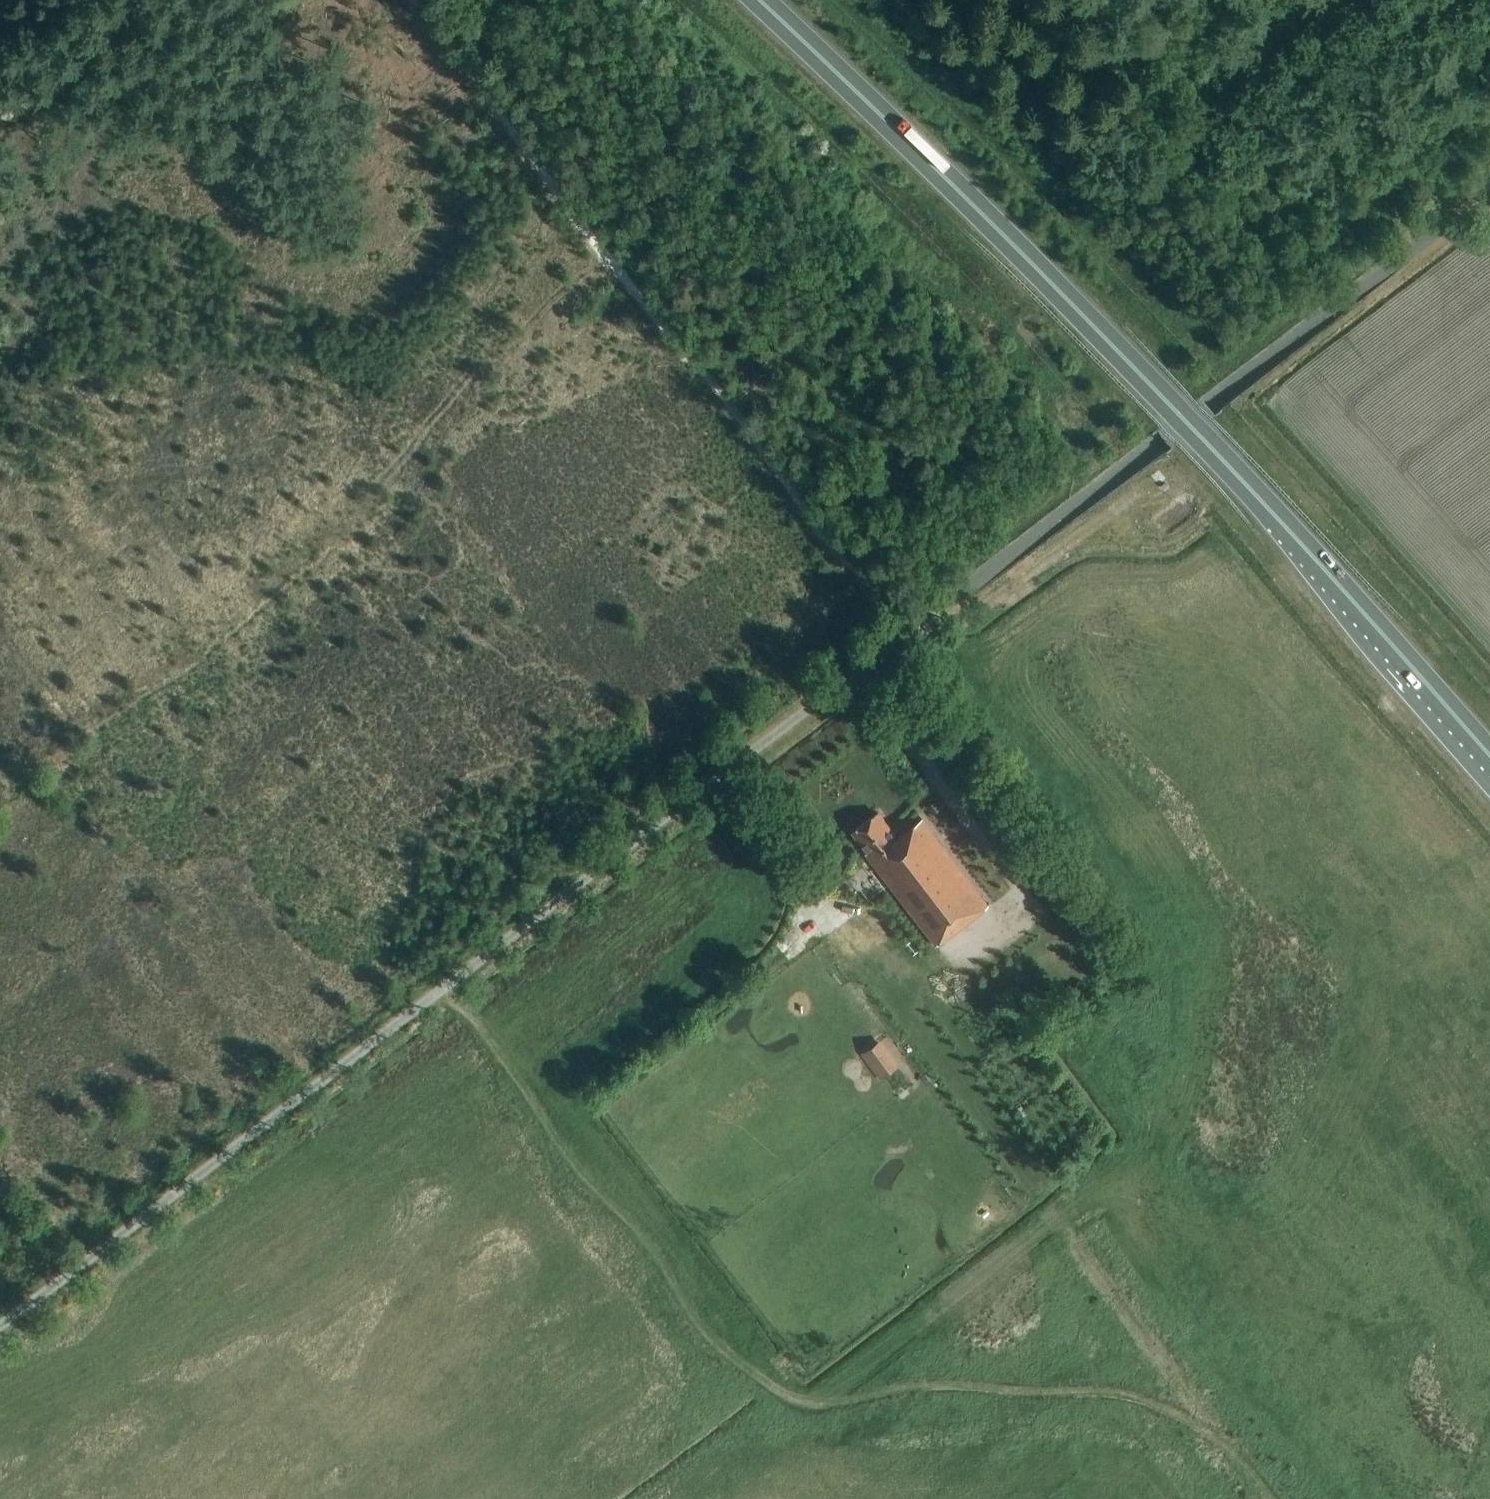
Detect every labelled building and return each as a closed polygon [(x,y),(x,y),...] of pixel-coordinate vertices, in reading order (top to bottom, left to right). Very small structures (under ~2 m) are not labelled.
[(940,808),(935,800),(929,805),(934,812),(940,808)] [(879,813),(853,832),(868,852),(865,854),(935,945),(988,905),(922,818),(898,837),(879,813)] [(867,1062),(885,1085),(899,1074),(881,1052),(867,1062)]
